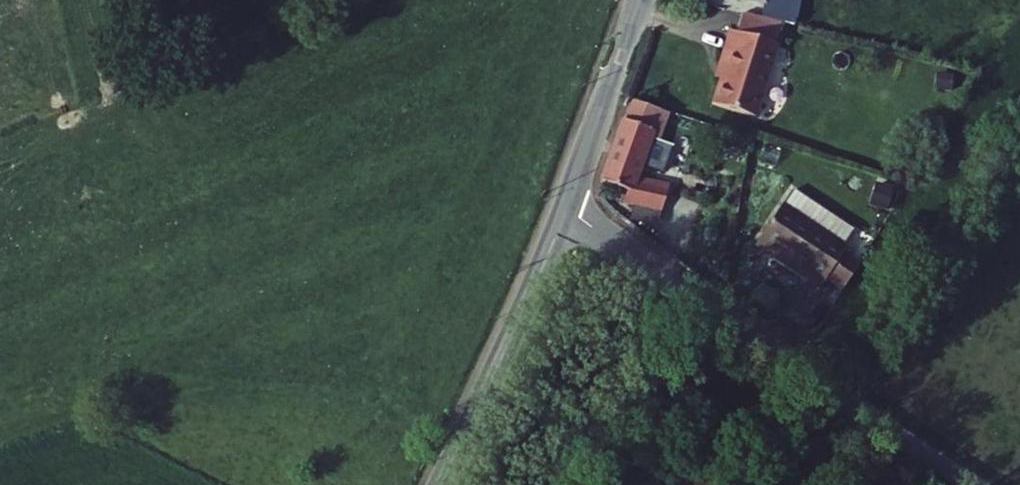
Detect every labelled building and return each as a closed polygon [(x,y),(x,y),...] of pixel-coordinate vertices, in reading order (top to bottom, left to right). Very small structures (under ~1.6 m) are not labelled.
[(715,91),(758,105),(782,33),(777,31),(784,8),(759,2),(752,0),(745,0),(739,19),(734,18),(727,39),(732,40),(715,91)] [(759,2),(784,8),(793,10),(796,0),(760,0),(759,2)] [(631,175),(627,187),(667,199),(674,176),(643,167),(659,115),(667,117),(672,98),(638,88),(633,106),(630,105),(610,169),(631,175)] [(788,197),(786,196),(764,234),(781,244),(778,248),(829,278),(853,236),(849,234),(817,215),(824,202),(823,197),(797,182),(788,197)] [(891,212),(898,188),(875,182),(868,205),(891,212)] [(859,218),(823,197),(824,202),(817,215),(849,234),(859,218)]
